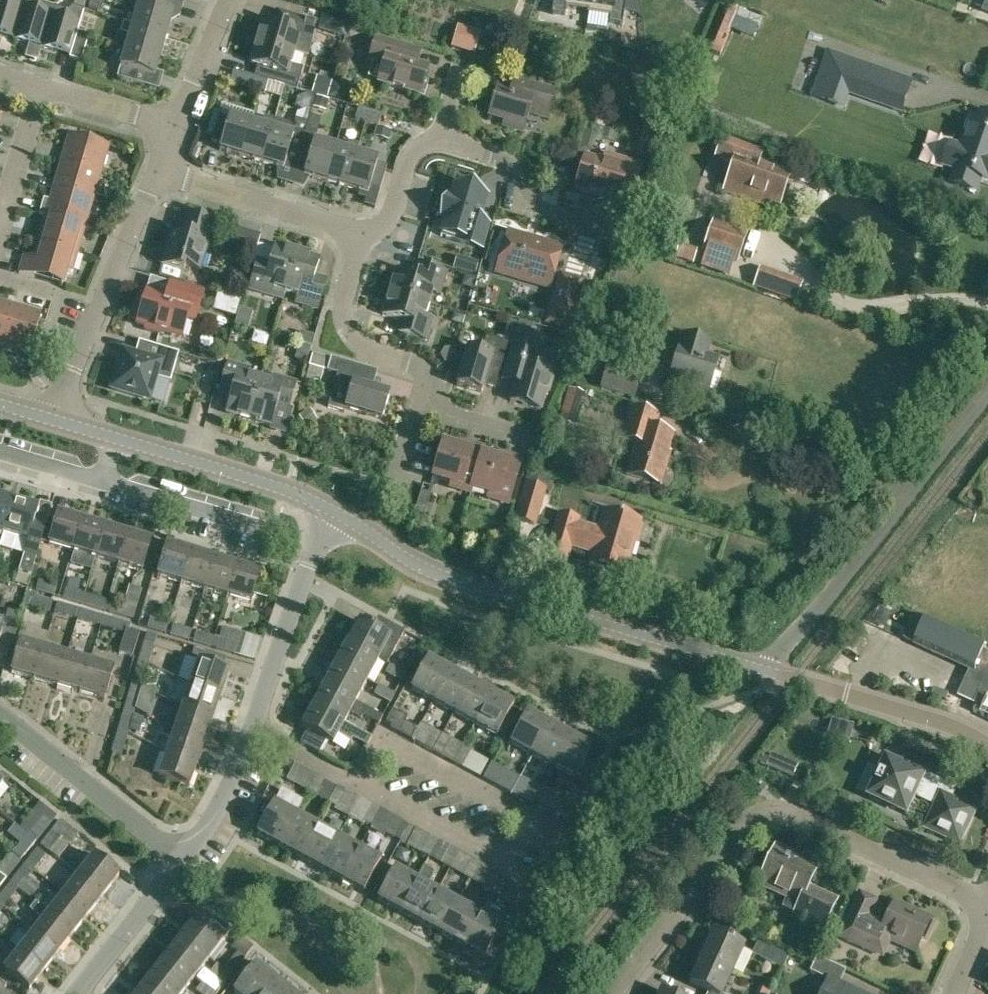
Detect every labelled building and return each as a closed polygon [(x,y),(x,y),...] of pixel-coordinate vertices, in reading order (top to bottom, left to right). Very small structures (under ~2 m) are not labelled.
[(24,6),(15,4),(16,0),(0,0),(0,35),(14,39),(24,6)] [(24,6),(14,39),(42,47),(54,7),(44,4),(42,1),(41,0),(26,0),(24,6)] [(88,8),(99,12),(104,0),(91,0),(88,8)] [(127,1),(138,4),(132,25),(167,35),(173,14),(165,12),(168,1),(166,0),(127,0),(127,1)] [(551,14),(564,16),(566,5),(588,8),(590,0),(553,0),(551,14)] [(588,8),(611,12),(609,23),(622,25),(626,0),(624,0),(590,0),(588,8)] [(54,7),(42,47),(70,56),(84,9),(73,6),(69,11),(54,7)] [(325,14),(320,29),(343,36),(347,21),(325,14)] [(263,21),(257,42),(294,53),(306,57),(316,24),(293,17),(290,28),(263,21)] [(167,35),(132,25),(124,22),(120,33),(129,36),(126,46),(160,56),(167,35)] [(77,32),(69,59),(81,62),(89,35),(77,32)] [(462,51),(467,35),(456,32),(451,47),(462,51)] [(420,51),(402,46),(375,38),(368,61),(382,65),(377,83),(419,95),(420,92),(424,93),(427,82),(424,81),(427,68),(416,64),(420,51)] [(294,53),(257,42),(251,64),(277,71),(273,83),(297,90),(303,68),(291,65),(294,53)] [(160,56),(126,46),(117,78),(143,86),(147,75),(154,78),(160,56)] [(829,51),(814,94),(837,102),(842,87),(898,106),(908,78),(829,51)] [(268,82),(254,77),(251,89),(265,93),(268,82)] [(546,118),(554,92),(530,84),(526,98),(496,89),(488,116),(504,120),(503,125),(522,131),(528,113),(546,118)] [(241,157),(251,123),(229,116),(231,110),(221,107),(211,141),(221,144),(219,151),(241,157)] [(381,115),(358,108),(355,120),(378,126),(381,115)] [(939,172),(952,177),(948,188),(975,197),(979,186),(987,189),(987,117),(980,114),(977,125),(970,123),(960,150),(948,146),(939,172)] [(251,123),(241,157),(262,163),(272,129),(275,120),(264,117),(262,126),(251,123)] [(290,125),(275,120),(272,129),(262,163),(283,170),(285,163),(296,166),(302,142),(292,139),(293,135),(291,135),(293,128),(290,125)] [(306,129),(302,142),(296,166),(306,169),(304,176),(325,182),(335,148),(315,142),(317,133),(306,129)] [(62,163),(100,175),(108,146),(70,135),(62,163)] [(790,170),(744,154),(746,147),(721,138),(714,157),(733,163),(724,192),(777,209),(790,170)] [(335,148),(325,182),(346,188),(356,154),(357,154),(359,145),(348,142),(346,151),(335,148)] [(378,160),(357,154),(356,154),(346,188),(368,194),(370,187),(380,190),(387,166),(377,163),(378,160)] [(584,157),(575,189),(617,201),(622,182),(634,186),(640,166),(618,159),(616,167),(584,157)] [(62,163),(53,192),(92,203),(100,175),(62,163)] [(442,196),(436,216),(446,218),(445,221),(442,231),(449,233),(448,237),(446,236),(446,238),(466,243),(482,248),(489,225),(477,222),(484,199),(469,195),(470,192),(455,187),(451,199),(442,196)] [(92,203),(53,192),(51,200),(44,198),(39,215),(46,217),(46,216),(85,227),(92,203)] [(206,251),(215,222),(186,214),(179,238),(169,235),(161,265),(184,271),(185,266),(200,271),(206,251)] [(46,217),(40,236),(79,247),(85,227),(46,216),(46,217)] [(737,262),(747,232),(713,220),(703,251),(737,262)] [(260,235),(229,227),(228,231),(230,237),(247,242),(245,250),(255,252),(260,235)] [(549,288),(561,248),(508,232),(496,273),(549,288)] [(79,247),(40,236),(34,256),(73,267),(79,247)] [(283,300),(285,293),(297,253),(274,246),(268,267),(256,263),(249,289),(283,300)] [(320,260),(297,253),(285,293),(308,299),(305,306),(318,310),(325,283),(314,280),(320,260)] [(73,267),(34,256),(34,258),(24,256),(19,273),(62,286),(67,269),(72,271),(73,267)] [(396,270),(389,293),(429,305),(435,283),(442,285),(446,272),(420,265),(416,276),(396,270)] [(764,272),(759,287),(804,302),(809,288),(764,272)] [(554,292),(546,323),(579,333),(587,306),(577,303),(578,299),(583,281),(559,274),(554,292)] [(197,315),(203,294),(170,284),(167,295),(163,297),(147,292),(137,324),(146,326),(145,330),(160,334),(161,331),(181,337),(189,313),(197,315)] [(429,305),(389,293),(383,316),(403,322),(399,334),(426,341),(429,329),(422,327),(429,305)] [(1,344),(12,306),(0,302),(0,344),(1,344)] [(12,306),(1,344),(29,353),(41,314),(12,306)] [(550,378),(551,373),(535,368),(540,352),(532,350),(537,334),(517,327),(501,380),(515,384),(510,401),(540,410),(546,392),(548,393),(552,379),(550,378)] [(681,336),(677,347),(666,381),(706,394),(717,360),(704,356),(708,344),(681,336)] [(500,370),(508,343),(486,337),(481,353),(468,349),(457,386),(481,393),(489,367),(500,370)] [(170,382),(179,353),(143,343),(140,355),(122,350),(111,389),(149,400),(156,378),(170,382)] [(352,384),(354,379),(358,366),(331,358),(327,372),(336,374),(344,377),(339,391),(349,394),(345,409),(346,409),(382,420),(389,395),(352,384)] [(248,420),(260,380),(238,373),(240,367),(227,363),(220,389),(232,393),(226,413),(248,420)] [(607,363),(607,365),(600,388),(634,399),(642,373),(611,364),(607,363)] [(260,380),(248,420),(271,426),(277,406),(289,409),(296,383),(284,380),(282,386),(260,380)] [(583,392),(567,387),(559,410),(576,416),(583,392)] [(665,460),(672,435),(654,430),(658,416),(631,408),(622,439),(636,444),(627,475),(660,485),(667,461),(665,460)] [(482,454),(484,450),(466,445),(464,449),(443,443),(433,477),(453,482),(451,487),(471,493),(472,488),(482,454)] [(502,460),(482,454),(472,488),(490,493),(489,498),(509,504),(521,461),(504,456),(502,460)] [(527,485),(516,520),(534,525),(544,490),(527,485)] [(4,533),(13,501),(0,497),(0,532),(4,533)] [(13,501),(4,533),(28,540),(19,572),(31,575),(45,527),(33,523),(38,508),(13,501)] [(637,543),(642,526),(639,526),(640,522),(605,512),(600,531),(577,524),(578,520),(560,515),(551,546),(569,551),(570,546),(593,553),(592,557),(608,562),(606,567),(625,573),(630,556),(626,555),(630,541),(637,543)] [(71,551),(80,520),(57,513),(48,544),(71,551)] [(104,527),(80,520),(71,551),(95,558),(104,527)] [(104,527),(95,558),(118,564),(127,534),(104,527)] [(151,541),(127,534),(118,564),(142,571),(151,541)] [(181,583),(190,553),(167,546),(158,577),(181,583)] [(213,559),(190,553),(181,583),(204,590),(213,559)] [(213,559),(204,590),(228,596),(237,566),(213,559)] [(237,566),(228,596),(251,603),(260,573),(237,566)] [(54,596),(57,586),(38,580),(35,590),(54,596)] [(129,586),(123,605),(111,602),(109,612),(133,619),(141,590),(129,586)] [(81,604),(84,594),(66,588),(63,599),(81,604)] [(107,600),(84,594),(81,604),(105,610),(107,600)] [(49,611),(52,601),(34,595),(31,606),(49,611)] [(73,618),(76,608),(57,602),(54,613),(73,618)] [(101,626),(104,616),(80,609),(77,619),(101,626)] [(104,616),(101,626),(119,632),(122,621),(104,616)] [(347,643),(378,659),(387,664),(404,631),(378,617),(372,628),(359,621),(347,643)] [(166,634),(168,623),(150,618),(147,628),(166,634)] [(0,630),(0,649),(8,652),(17,624),(6,620),(2,631),(0,630)] [(927,620),(915,645),(973,672),(975,668),(983,652),(985,653),(986,648),(956,633),(927,620)] [(189,640),(191,630),(172,625),(170,635),(189,640)] [(222,627),(216,649),(235,654),(242,632),(222,627)] [(133,653),(139,632),(128,629),(121,649),(133,653)] [(242,651),(261,658),(268,637),(249,630),(242,651)] [(211,647),(215,637),(196,632),(193,641),(211,647)] [(34,680),(43,649),(19,642),(10,673),(34,680)] [(148,663),(153,644),(143,642),(138,660),(148,663)] [(347,643),(336,664),(367,681),(378,659),(347,643)] [(190,684),(220,695),(228,672),(221,669),(225,658),(194,647),(190,658),(198,661),(190,684)] [(43,649),(34,680),(58,687),(66,656),(43,649)] [(967,686),(970,694),(980,698),(973,712),(987,719),(987,654),(983,652),(976,668),(971,677),(967,686)] [(66,656),(58,687),(81,693),(90,663),(66,656)] [(433,702),(450,670),(428,659),(411,690),(433,702)] [(90,663),(81,693),(105,700),(114,670),(90,663)] [(367,681),(336,664),(325,685),(356,702),(367,681)] [(136,665),(131,683),(140,686),(141,687),(147,668),(136,665)] [(405,674),(397,669),(389,665),(385,673),(401,682),(405,674)] [(471,682),(450,670),(433,702),(454,713),(471,682)] [(471,682),(454,713),(476,725),(493,693),(471,682)] [(140,686),(131,683),(124,707),(135,710),(141,687),(140,686)] [(220,695),(190,684),(182,707),(212,718),(220,695)] [(356,702),(325,685),(313,706),(345,723),(349,714),(361,720),(363,715),(379,724),(383,716),(366,708),(356,702)] [(394,695),(391,693),(378,686),(374,694),(390,703),(394,695)] [(493,693),(476,725),(497,736),(514,705),(493,693)] [(345,723),(313,706),(302,729),(333,745),(339,734),(351,740),(352,737),(367,745),(371,737),(345,723)] [(182,707),(174,730),(204,740),(212,718),(182,707)] [(128,733),(134,714),(123,711),(117,729),(128,733)] [(412,741),(421,724),(420,724),(420,722),(407,715),(407,716),(398,712),(389,729),(412,741)] [(531,755),(549,724),(527,712),(510,743),(531,755)] [(421,724),(412,741),(419,745),(419,744),(432,751),(431,752),(433,753),(442,736),(441,735),(442,733),(429,726),(428,728),(421,724)] [(549,724),(531,755),(553,767),(570,735),(549,724)] [(204,740),(174,730),(164,726),(160,735),(171,739),(166,753),(196,763),(204,740)] [(116,734),(110,752),(121,755),(126,737),(116,734)] [(592,747),(570,735),(553,767),(574,779),(592,747)] [(442,736),(433,753),(454,764),(464,747),(462,746),(463,745),(450,738),(449,739),(442,736)] [(487,761),(464,747),(454,764),(479,777),(487,761)] [(196,763),(166,753),(158,776),(188,786),(196,763)] [(295,763),(286,780),(294,785),(303,768),(295,763)] [(918,790),(926,774),(914,768),(913,771),(898,764),(893,775),(882,770),(869,797),(896,810),(902,799),(912,804),(918,790)] [(510,794),(519,778),(498,766),(489,783),(510,794)] [(926,774),(918,790),(927,794),(925,800),(936,805),(926,828),(950,840),(955,830),(965,835),(976,810),(951,798),(956,788),(926,774)] [(316,775),(307,792),(315,796),(314,799),(327,806),(328,803),(337,787),(336,787),(324,780),(324,779),(316,775)] [(519,778),(510,794),(533,806),(535,803),(534,802),(541,789),(540,789),(519,778)] [(542,785),(540,789),(541,789),(534,802),(535,803),(556,815),(565,798),(542,785)] [(337,787),(328,803),(336,808),(335,810),(349,818),(359,800),(358,799),(344,792),(345,790),(337,786),(336,787),(337,787)] [(359,798),(358,799),(359,800),(349,818),(362,825),(363,823),(371,826),(380,809),(359,798)] [(41,817),(28,834),(37,841),(51,822),(50,821),(54,816),(37,802),(32,809),(41,817)] [(279,846),(296,815),(274,803),(257,835),(279,846)] [(317,826),(296,815),(279,846),(300,858),(317,826)] [(394,817),(384,834),(385,834),(393,838),(402,822),(394,817)] [(69,844),(78,833),(60,820),(40,845),(48,852),(60,837),(69,844)] [(317,826),(300,858),(321,869),(338,837),(317,826)] [(37,841),(28,834),(13,853),(22,860),(37,841)] [(338,837),(321,869),(342,880),(359,849),(338,837)] [(430,837),(421,853),(429,857),(437,841),(430,837)] [(451,847),(442,865),(450,869),(459,853),(459,852),(451,847)] [(823,926),(835,900),(807,888),(817,866),(774,847),(758,884),(799,902),(794,913),(823,926)] [(25,863),(34,870),(45,855),(37,848),(25,863)] [(381,861),(359,849),(342,880),(365,892),(381,861)] [(459,853),(450,869),(471,881),(480,864),(459,852),(459,853)] [(13,853),(0,869),(0,873),(7,878),(22,860),(13,853)] [(78,874),(103,894),(118,875),(93,855),(78,874)] [(34,870),(25,863),(10,882),(24,893),(33,881),(28,877),(34,870)] [(417,880),(399,912),(421,923),(438,892),(427,886),(434,873),(424,867),(416,880),(417,880)] [(417,880),(416,880),(395,868),(378,900),(399,912),(417,880)] [(491,872),(482,890),(491,895),(500,878),(491,872)] [(78,874),(63,893),(89,913),(103,894),(78,874)] [(513,884),(503,901),(513,906),(522,889),(521,889),(513,884)] [(4,908),(16,892),(7,886),(0,894),(0,905),(4,908)] [(438,892),(421,923),(442,935),(459,903),(438,892)] [(851,907),(837,937),(853,944),(873,953),(883,958),(890,940),(915,951),(929,920),(907,911),(908,908),(893,901),(884,922),(870,916),(877,901),(858,892),(851,907)] [(89,913),(63,893),(49,912),(74,932),(89,913)] [(74,932),(49,912),(35,901),(29,909),(43,920),(34,931),(59,951),(74,932)] [(459,903),(442,935),(463,946),(480,915),(459,903)] [(502,927),(480,915),(463,946),(485,958),(502,927)] [(181,937),(209,959),(224,940),(196,918),(181,937)] [(34,931),(26,925),(20,932),(28,939),(19,950),(44,970),(59,951),(34,931)] [(712,933),(701,958),(730,972),(742,946),(712,933)] [(181,937),(166,956),(194,978),(209,959),(181,937)] [(788,955),(757,941),(751,954),(781,968),(788,955)] [(44,970),(19,950),(4,969),(29,989),(44,970)] [(234,973),(246,957),(239,951),(227,966),(234,973)] [(151,975),(175,993),(182,993),(194,978),(166,956),(151,975)] [(839,984),(846,969),(816,956),(809,970),(826,978),(819,993),(860,993),(839,984)] [(701,958),(689,983),(713,993),(720,993),(730,972),(701,958)] [(224,983),(230,975),(217,964),(210,972),(224,983)] [(274,980),(255,965),(233,993),(235,993),(263,993),(274,980)] [(137,993),(175,993),(151,975),(137,993)] [(274,980),(263,993),(292,993),(274,980)] [(206,986),(199,993),(200,993),(215,993),(206,986)]
